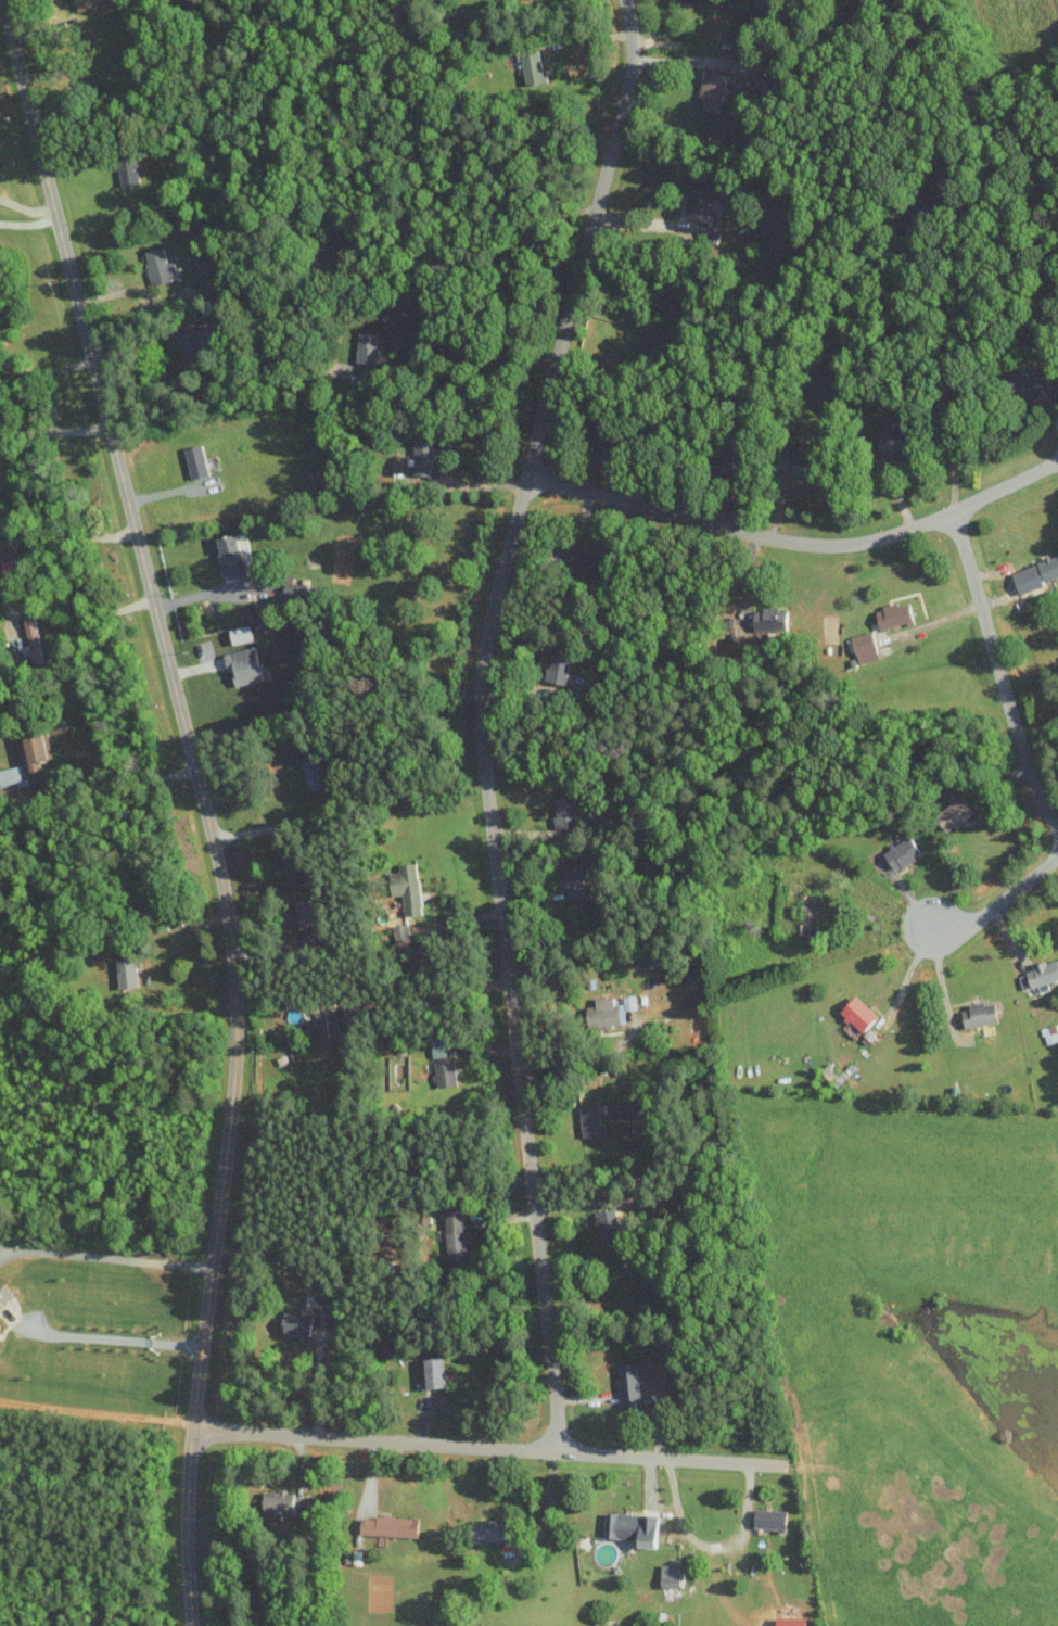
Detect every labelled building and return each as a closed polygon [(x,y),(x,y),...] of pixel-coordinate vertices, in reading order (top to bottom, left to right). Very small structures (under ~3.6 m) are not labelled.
[(77,12),(102,3),(101,0),(73,0),(77,12)] [(540,50),(521,52),(525,85),(544,83),(540,50)] [(719,113),(727,74),(706,69),(698,109),(719,113)] [(120,184),(137,183),(136,159),(118,160),(120,184)] [(686,210),(707,215),(712,188),(691,184),(686,210)] [(142,253),(152,286),(177,278),(172,261),(166,262),(162,247),(142,253)] [(176,334),(183,364),(199,361),(197,352),(213,348),(208,326),(176,334)] [(356,363),(376,364),(378,333),(357,332),(356,363)] [(908,453),(907,429),(878,430),(879,454),(908,453)] [(432,440),(414,440),(413,474),(431,475),(432,440)] [(191,478),(209,474),(201,443),(182,447),(191,478)] [(740,456),(712,457),(712,473),(740,472),(740,456)] [(215,536),(222,580),(247,576),(246,568),(251,567),(245,531),(215,536)] [(597,576),(603,556),(574,547),(568,568),(597,576)] [(1019,592),(1057,577),(1057,554),(1011,572),(1019,592)] [(913,619),(908,601),(898,604),(898,602),(873,609),(879,629),(913,619)] [(787,630),(786,608),(752,608),(753,631),(787,630)] [(32,664),(43,662),(32,612),(21,614),(32,664)] [(849,653),(855,652),(858,664),(878,659),(871,630),(845,637),(849,653)] [(261,681),(255,646),(222,652),(225,668),(230,667),(233,685),(261,681)] [(566,684),(569,652),(550,649),(546,682),(566,684)] [(16,781),(16,786),(28,784),(26,773),(39,770),(37,760),(46,759),(41,732),(15,737),(20,765),(0,769),(0,784),(16,781)] [(326,786),(321,757),(302,761),(307,789),(326,786)] [(555,827),(575,826),(574,796),(554,797),(555,827)] [(934,814),(947,833),(974,815),(962,796),(934,814)] [(920,856),(911,837),(883,850),(892,869),(920,856)] [(565,899),(583,897),(580,861),(562,863),(565,899)] [(387,873),(390,895),(402,894),(404,916),(421,914),(416,862),(397,863),(398,872),(387,873)] [(298,929),(317,926),(311,895),(292,899),(298,929)] [(116,958),(117,988),(136,987),(135,957),(116,958)] [(1057,958),(1030,965),(1032,971),(1018,974),(1022,988),(1057,980),(1057,961),(1057,958)] [(638,984),(639,1012),(671,1010),(670,983),(638,984)] [(636,1009),(634,994),(622,996),(624,1011),(636,1009)] [(861,1032),(877,1016),(854,994),(839,1011),(861,1032)] [(594,997),(594,1006),(585,1006),(586,1027),(623,1025),(622,1003),(613,1004),(613,996),(594,997)] [(997,1023),(994,1001),(967,1005),(968,1011),(961,1012),(963,1028),(997,1023)] [(315,1011),(319,1038),(339,1035),(337,1023),(335,1009),(315,1011)] [(432,1058),(446,1057),(445,1044),(431,1046),(432,1058)] [(437,1087),(457,1084),(453,1058),(433,1061),(437,1087)] [(601,1134),(597,1105),(578,1108),(583,1137),(601,1134)] [(598,1240),(618,1239),(616,1209),(596,1211),(598,1240)] [(446,1261),(466,1260),(465,1243),(468,1243),(467,1224),(462,1224),(461,1210),(443,1211),(446,1261)] [(310,1315),(282,1314),(282,1337),(310,1337),(310,1315)] [(445,1386),(443,1357),(423,1359),(426,1388),(445,1386)] [(620,1408),(640,1406),(636,1363),(616,1365),(620,1408)] [(261,1512),(292,1513),(293,1492),(262,1491),(261,1512)] [(785,1530),(786,1510),(754,1508),(753,1528),(785,1530)] [(656,1515),(604,1513),(603,1539),(646,1540),(645,1548),(656,1548),(656,1515)] [(418,1518),(360,1516),(360,1535),(417,1537),(418,1518)] [(509,1522),(470,1521),(470,1541),(508,1543),(509,1522)] [(659,1588),(678,1588),(679,1564),(660,1564),(659,1588)]
